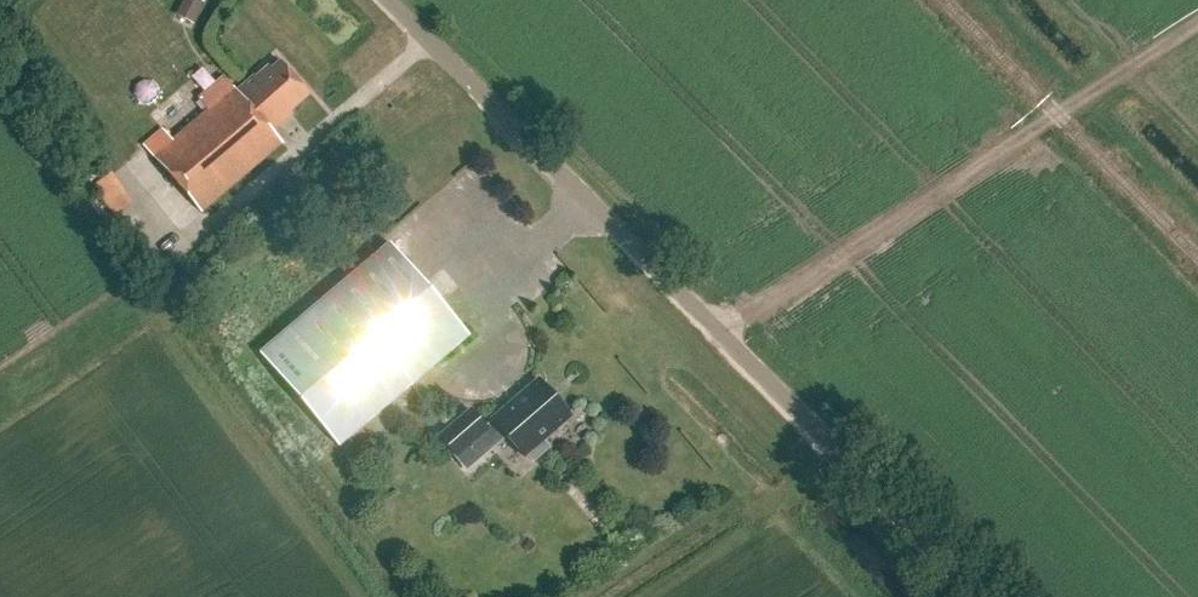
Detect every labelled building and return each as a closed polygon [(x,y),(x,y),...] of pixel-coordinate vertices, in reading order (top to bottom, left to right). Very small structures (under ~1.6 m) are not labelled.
[(179,10),(197,19),(205,3),(198,0),(184,0),(179,10)] [(294,115),(295,115),(291,110),(309,94),(281,63),(271,71),(268,67),(255,79),(254,77),(237,92),(234,88),(172,141),(163,130),(144,146),(201,213),(282,144),(273,134),(294,115)] [(122,185),(107,196),(118,212),(134,201),(122,185)] [(339,447),(469,337),(390,244),(260,354),(339,447)] [(542,440),(570,416),(539,381),(485,428),(471,412),(440,438),(455,456),(479,436),(484,442),(499,429),(523,456),(526,454),(533,462),(549,448),(542,440)]
